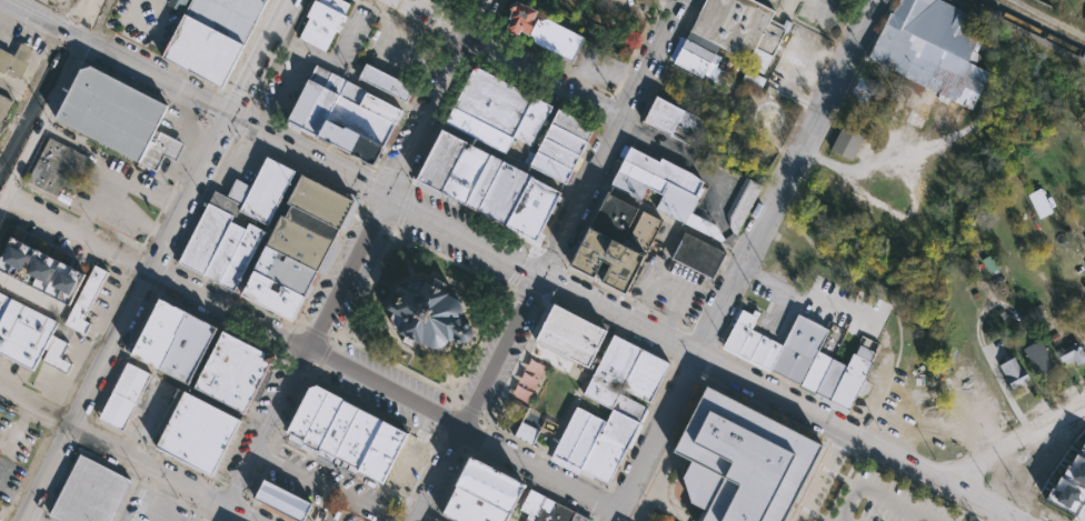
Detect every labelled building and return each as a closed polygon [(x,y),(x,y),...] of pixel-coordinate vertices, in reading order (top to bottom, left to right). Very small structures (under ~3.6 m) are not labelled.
[(167,6),(169,0),(187,0),(181,12),(167,6)] [(267,0),(193,0),(185,17),(243,47),(267,0)] [(300,39),(328,53),(351,4),(342,0),(319,0),(300,39)] [(508,3),(510,2),(512,2),(514,0),(524,4),(524,3),(535,9),(532,14),(537,16),(536,18),(540,20),(546,18),(585,38),(573,62),(535,43),(532,34),(529,33),(528,36),(527,34),(527,33),(519,30),(517,33),(516,32),(511,33),(507,32),(506,26),(509,18),(507,17),(509,12),(509,11),(510,9),(508,8),(507,7),(507,4),(508,3)] [(690,29),(705,0),(756,0),(775,10),(769,21),(786,30),(773,54),(757,47),(749,60),(720,46),(690,29)] [(892,14),(889,13),(866,59),(958,106),(965,93),(975,99),(988,74),(966,63),(986,24),(937,0),(899,0),(892,14)] [(223,88),(243,47),(185,17),(165,57),(223,88)] [(690,29),(685,39),(715,56),(720,46),(690,29)] [(679,49),(685,39),(715,56),(720,59),(716,68),(679,49)] [(4,74),(6,72),(20,80),(29,64),(26,62),(32,50),(21,44),(13,57),(0,50),(0,72),(4,74)] [(679,49),(673,63),(701,79),(704,76),(710,80),(716,68),(679,49)] [(169,103),(155,131),(140,160),(54,117),(80,68),(91,64),(169,103)] [(316,140),(281,124),(313,64),(346,81),(345,83),(338,97),(326,120),(323,123),(316,140)] [(406,103),(357,80),(365,64),(414,89),(406,103)] [(534,94),(475,64),(454,107),(510,137),(512,137),(514,136),(534,94)] [(866,107),(849,98),(862,76),(885,88),(879,99),(872,96),(866,107)] [(401,113),(395,127),(392,126),(338,97),(345,83),(401,113)] [(16,101),(0,130),(0,93),(16,101)] [(704,118),(656,93),(643,120),(690,144),(704,118)] [(554,106),(534,146),(514,136),(534,94),(554,106)] [(381,149),(392,126),(338,97),(326,120),(345,130),(381,149)] [(510,137),(504,150),(446,121),(454,107),(510,137)] [(587,140),(595,126),(558,107),(550,121),(587,140)] [(845,120),(830,150),(853,161),(867,131),(845,120)] [(579,156),(587,140),(550,121),(544,136),(579,156)] [(316,140),(323,123),(337,130),(345,130),(381,149),(384,150),(374,170),(316,140)] [(461,142),(437,130),(411,181),(436,193),(461,142)] [(140,160),(159,170),(166,158),(177,163),(186,147),(155,131),(140,160)] [(574,169),(579,156),(544,136),(536,149),(574,169)] [(50,139),(28,183),(48,193),(61,166),(82,177),(91,160),(50,139)] [(460,206),(436,193),(461,142),(486,154),(460,206)] [(620,162),(628,148),(658,163),(659,160),(690,174),(701,183),(694,198),(668,186),(665,183),(620,162)] [(566,182),(574,169),(536,149),(529,163),(566,182)] [(296,169),(266,154),(251,184),(236,176),(227,193),(240,200),(240,202),(215,189),(208,201),(235,214),(238,209),(268,223),(296,169)] [(472,212),(460,206),(486,154),(498,161),(472,212)] [(501,227),(472,212),(498,161),(528,176),(526,179),(501,227)] [(616,172),(620,162),(665,183),(659,194),(648,189),(616,172)] [(608,188),(640,203),(648,189),(616,172),(608,188)] [(282,204),(288,207),(341,234),(356,204),(298,174),(282,204)] [(559,196),(535,243),(501,227),(526,179),(559,196)] [(764,187),(737,236),(733,234),(729,228),(728,218),(748,180),(764,187)] [(668,186),(655,210),(685,226),(690,214),(698,200),(694,198),(668,186)] [(618,247),(637,210),(600,191),(581,228),(618,247)] [(203,278),(179,265),(209,206),(235,218),(231,223),(203,278)] [(288,207),(282,218),(278,216),(262,247),(320,275),(341,234),(288,207)] [(581,228),(561,267),(624,298),(663,223),(640,212),(621,248),(618,247),(581,228)] [(685,226),(719,243),(725,241),(715,227),(690,214),(685,226)] [(247,231),(231,223),(203,278),(218,285),(247,231)] [(235,294),(265,234),(249,227),(247,231),(218,285),(235,294)] [(727,252),(714,278),(673,257),(685,231),(727,252)] [(70,303),(0,268),(0,254),(10,234),(86,272),(70,303)] [(262,247),(249,271),(306,300),(307,301),(320,275),(262,247)] [(76,304),(88,311),(108,273),(94,267),(76,304)] [(249,271),(237,298),(292,325),(306,300),(249,271)] [(447,344),(452,347),(457,347),(459,347),(464,347),(467,347),(471,343),(472,341),(472,339),(472,335),(469,330),(466,328),(464,324),(460,323),(459,319),(460,317),(461,313),(461,309),(455,300),(441,293),(445,288),(431,280),(428,287),(420,282),(419,284),(416,283),(405,287),(402,291),(396,288),(394,288),(391,288),(390,289),(389,291),(390,293),(391,294),(394,295),(389,307),(387,305),(385,305),(384,305),(382,308),(382,309),(382,311),(384,311),(390,315),(387,320),(390,331),(395,332),(394,335),(401,339),(398,344),(409,350),(412,344),(418,348),(418,345),(429,351),(432,352),(440,351),(446,347),(447,344)] [(43,350),(52,335),(60,321),(11,297),(0,320),(0,352),(33,369),(43,350)] [(187,311),(159,298),(130,354),(158,368),(187,311)] [(554,302),(534,340),(588,368),(608,331),(554,302)] [(88,311),(83,320),(91,324),(84,337),(64,325),(76,304),(88,311)] [(737,319),(743,308),(758,315),(753,327),(751,327),(737,319)] [(218,327),(188,383),(158,368),(187,311),(218,327)] [(818,349),(828,328),(797,313),(783,343),(770,368),(802,383),(818,349)] [(739,352),(724,344),(737,319),(751,327),(751,328),(739,352)] [(763,333),(751,328),(739,352),(750,358),(763,333)] [(218,331),(189,389),(243,417),(272,359),(218,331)] [(763,333),(773,338),(760,363),(750,358),(763,333)] [(43,350),(48,352),(42,362),(68,375),(73,365),(61,359),(69,344),(52,335),(43,350)] [(613,337),(581,398),(611,412),(611,411),(619,395),(621,392),(641,351),(613,337)] [(770,368),(760,363),(773,338),(783,343),(770,368)] [(1055,367),(1038,375),(1024,349),(1041,340),(1055,367)] [(1078,342),(1084,356),(1084,362),(1076,367),(1072,358),(1061,363),(1056,353),(1078,342)] [(816,391),(802,383),(818,349),(833,357),(816,391)] [(641,351),(670,365),(650,407),(621,392),(641,351)] [(873,362),(849,409),(830,399),(847,364),(854,352),(873,362)] [(529,357),(524,367),(538,374),(544,364),(529,357)] [(830,399),(816,391),(833,357),(847,364),(830,399)] [(998,365),(1012,390),(1029,381),(1016,357),(998,365)] [(151,373),(122,429),(97,417),(128,361),(151,373)] [(521,370),(517,380),(531,388),(536,377),(521,370)] [(515,382),(510,393),(524,400),(529,390),(515,382)] [(705,383),(668,453),(687,463),(678,479),(686,504),(698,511),(693,520),(782,520),(822,445),(705,383)] [(286,433),(307,391),(315,388),(326,393),(302,442),(286,433)] [(243,424),(215,481),(155,450),(183,393),(243,424)] [(326,393),(342,401),(317,452),(316,453),(300,445),(302,442),(326,393)] [(619,395),(648,409),(640,425),(611,411),(619,395)] [(342,401),(357,409),(332,459),(332,460),(317,452),(342,401)] [(357,409),(381,421),(357,471),(332,459),(357,409)] [(598,434),(604,424),(576,409),(550,459),(578,472),(598,434)] [(640,425),(628,450),(599,435),(611,412),(611,411),(640,425)] [(381,421),(410,435),(384,487),(356,473),(357,471),(381,421)] [(538,431),(530,447),(512,437),(520,422),(538,431)] [(628,450),(608,488),(578,472),(598,434),(599,435),(628,450)] [(1076,514),(1082,502),(1084,503),(1084,501),(1084,442),(1084,441),(1077,452),(1076,452),(1069,464),(1067,463),(1062,475),(1059,474),(1053,487),(1052,485),(1045,498),(1076,514)] [(131,480),(80,453),(50,513),(66,520),(110,520),(131,480)] [(524,485),(511,510),(455,482),(454,481),(467,457),(524,485)] [(316,503),(307,520),(296,520),(253,500),(263,479),(267,480),(316,503)] [(511,510),(506,520),(457,520),(439,512),(455,482),(511,510)] [(531,489),(520,508),(527,511),(522,520),(534,520),(535,519),(547,497),(531,489)] [(547,497),(535,519),(539,520),(591,520),(547,497)]
